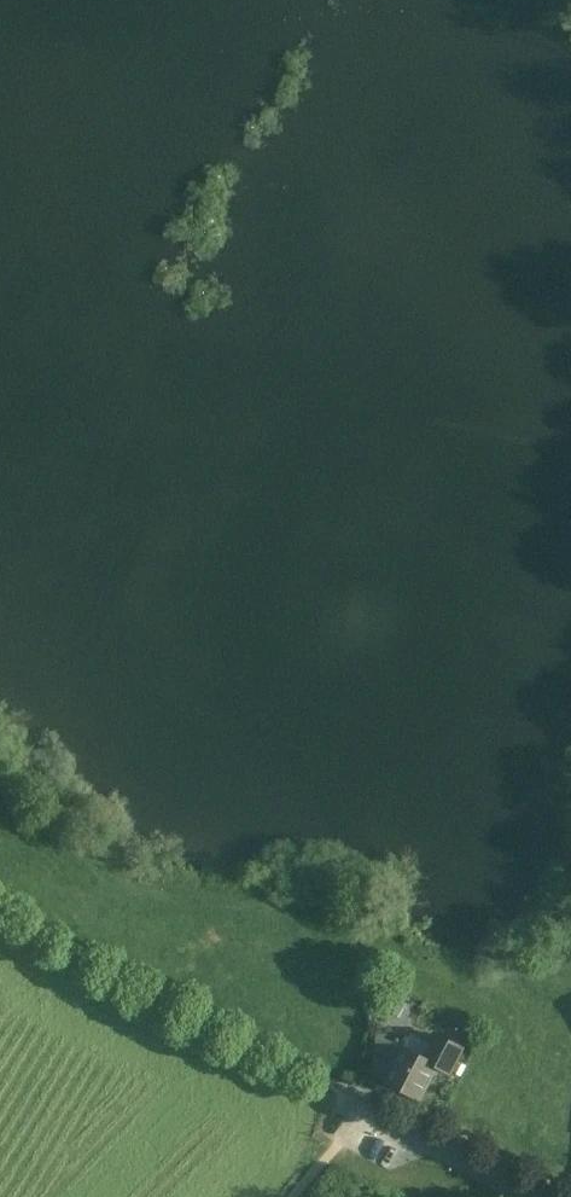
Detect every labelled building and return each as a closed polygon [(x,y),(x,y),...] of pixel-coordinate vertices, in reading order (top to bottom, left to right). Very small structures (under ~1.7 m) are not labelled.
[(380,1034),(374,1074),(389,1082),(407,1048),(380,1034)] [(426,1058),(407,1048),(389,1082),(423,1100),(441,1066),(453,1072),(466,1049),(439,1034),(426,1058)]
